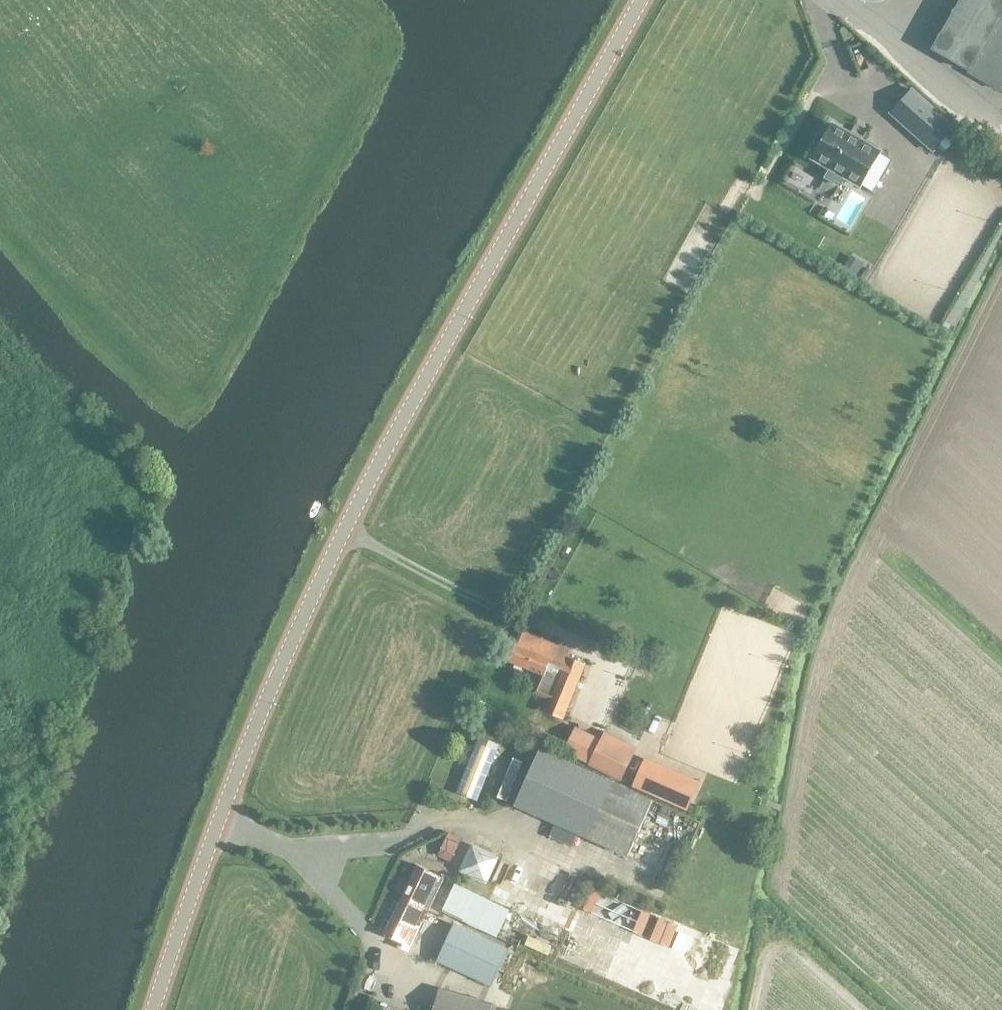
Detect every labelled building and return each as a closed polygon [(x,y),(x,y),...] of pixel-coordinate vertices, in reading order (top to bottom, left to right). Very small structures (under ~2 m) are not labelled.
[(933,49),(970,71),(969,73),(998,90),(1001,83),(1001,0),(961,0),(933,49)] [(912,87),(888,113),(933,153),(957,127),(912,87)] [(833,124),(813,159),(831,169),(828,173),(826,176),(826,177),(840,186),(845,177),(856,183),(861,186),(866,189),(873,194),(893,159),(881,152),(833,124)] [(845,269),(862,276),(866,264),(850,257),(845,269)] [(563,719),(585,664),(552,651),(555,644),(524,632),(518,646),(515,645),(508,662),(540,675),(533,692),(548,698),(543,711),(563,719)] [(575,728),(564,752),(588,764),(588,765),(624,782),(634,759),(639,747),(604,731),(600,740),(575,728)] [(478,801),(501,744),(479,736),(457,793),(478,801)] [(514,805),(629,856),(655,799),(541,748),(514,805)] [(688,809),(692,800),(676,794),(683,778),(645,762),(635,785),(688,809)] [(450,862),(461,840),(448,834),(437,855),(450,862)] [(487,884),(500,856),(472,843),(459,871),(487,884)] [(416,865),(400,899),(427,912),(443,878),(416,865)] [(455,883),(442,911),(497,937),(510,910),(455,883)] [(427,912),(400,899),(384,932),(400,940),(398,944),(409,949),(427,912)] [(437,960),(492,985),(508,949),(454,924),(437,960)] [(490,1004),(438,990),(433,1009),(489,1009),(490,1004)]
